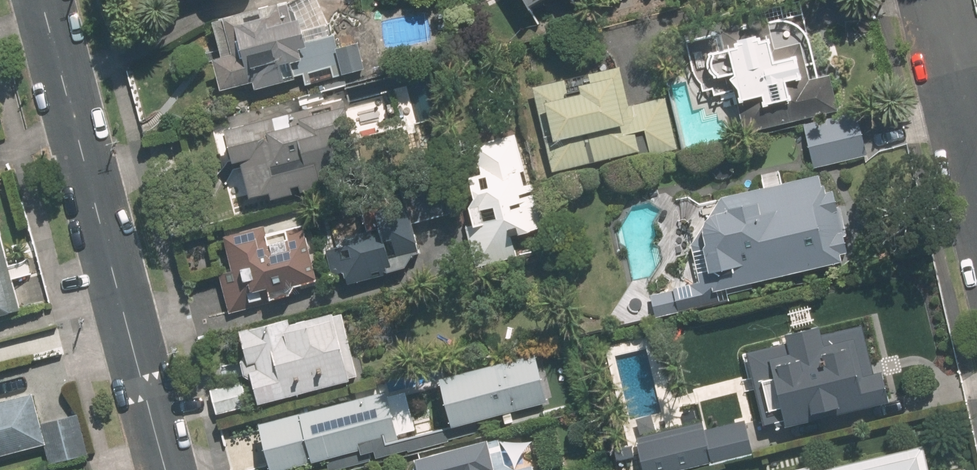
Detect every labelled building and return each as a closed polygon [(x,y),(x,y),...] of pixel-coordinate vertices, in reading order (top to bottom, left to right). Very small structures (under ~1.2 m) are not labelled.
[(219,57),(226,89),(258,81),(259,87),(304,77),(305,84),(315,81),(313,72),(332,67),(334,77),(346,74),(336,34),(310,40),(305,16),(295,18),(291,1),(228,15),(228,17),(216,20),(224,56),(219,57)] [(748,132),(840,108),(831,73),(814,78),(804,41),(780,47),(772,15),(688,36),(704,97),(737,88),(748,132)] [(535,85),(555,171),(642,150),(638,131),(648,129),(653,153),(679,147),(667,96),(631,104),(622,65),(535,85)] [(347,98),(231,126),(239,160),(246,158),(255,196),(276,191),(277,197),(299,192),(298,185),(304,184),(306,191),(368,176),(351,105),(349,105),(347,98)] [(860,112),(807,123),(817,166),(869,154),(860,112)] [(541,228),(517,133),(477,143),(484,172),(474,174),(480,197),(474,206),(478,223),(468,225),(477,264),(520,253),(515,234),(541,228)] [(721,289),(846,261),(844,254),(852,252),(838,188),(830,190),(825,172),(725,195),(695,243),(704,280),(652,292),(657,313),(723,298),(721,289)] [(348,270),(352,283),(392,273),(391,271),(409,267),(417,255),(422,253),(409,197),(379,204),(385,230),(349,239),(350,243),(329,248),(335,273),(348,270)] [(306,216),(226,235),(235,270),(222,273),(231,313),(273,303),(272,300),(294,294),(300,286),(322,280),(306,216)] [(24,309),(4,233),(0,234),(0,315),(24,309)] [(264,402),(353,379),(353,377),(360,375),(344,312),(337,314),(336,311),(295,322),(294,316),(245,328),(251,350),(245,359),(249,375),(258,380),(264,402)] [(793,340),(752,350),(770,429),(893,399),(886,370),(878,372),(866,323),(827,332),(825,323),(791,331),(793,340)] [(263,421),(275,469),(279,469),(328,458),(331,469),(334,469),(373,461),(370,452),(377,450),(379,457),(410,449),(411,451),(451,441),(450,439),(468,435),(465,423),(550,402),(538,352),(444,375),(456,424),(401,438),(400,433),(419,429),(408,388),(388,393),(388,391),(263,421)] [(213,389),(219,413),(250,405),(244,381),(213,389)] [(36,391),(0,400),(0,456),(47,444),(51,464),(91,454),(81,413),(44,422),(36,391)] [(639,436),(647,469),(678,469),(757,451),(748,416),(707,425),(706,420),(639,436)] [(421,455),(423,460),(420,462),(415,468),(416,469),(536,469),(534,464),(517,469),(508,462),(501,437),(492,439),(492,438),(421,455)] [(926,444),(817,469),(932,469),(926,444)]
